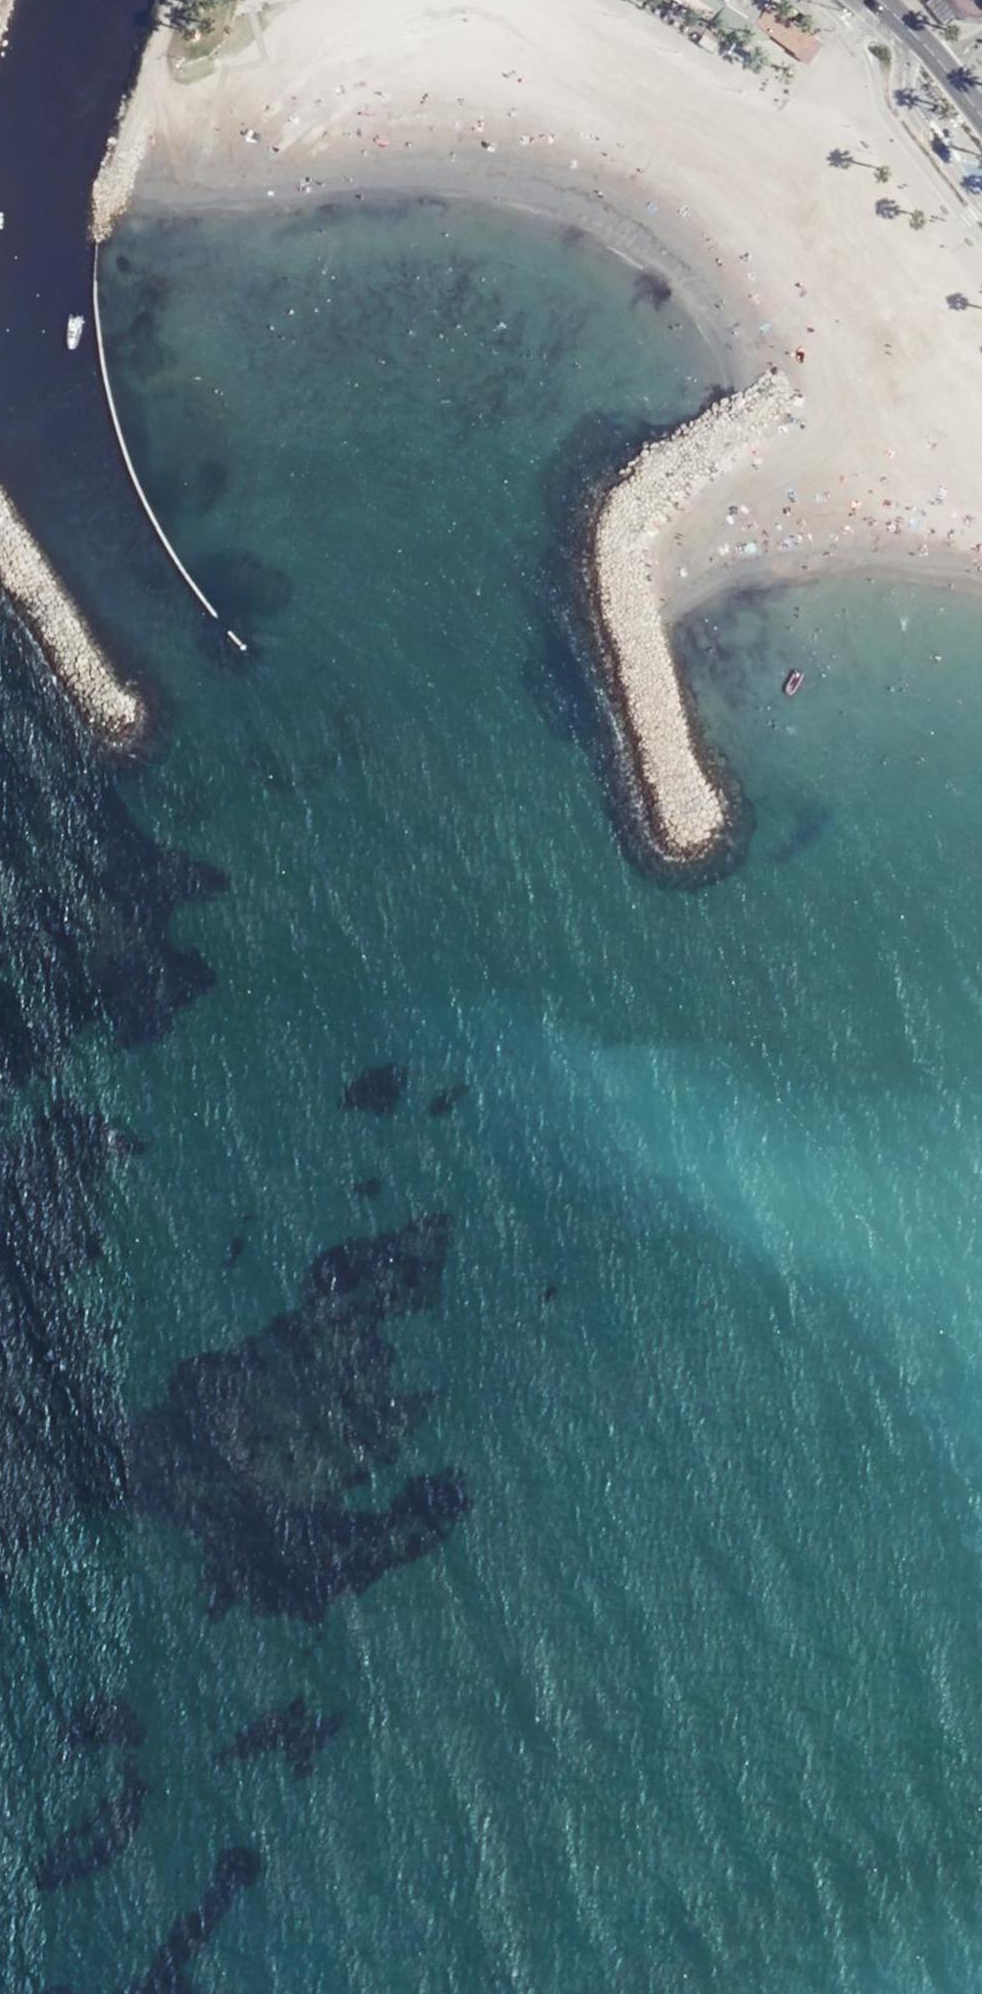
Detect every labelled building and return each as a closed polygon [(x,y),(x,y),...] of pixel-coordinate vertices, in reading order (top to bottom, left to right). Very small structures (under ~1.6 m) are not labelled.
[(798,56),(810,39),(788,23),(792,19),(773,5),(776,0),(718,0),(760,26),(798,56)] [(961,19),(981,22),(981,0),(943,0),(961,19)]
